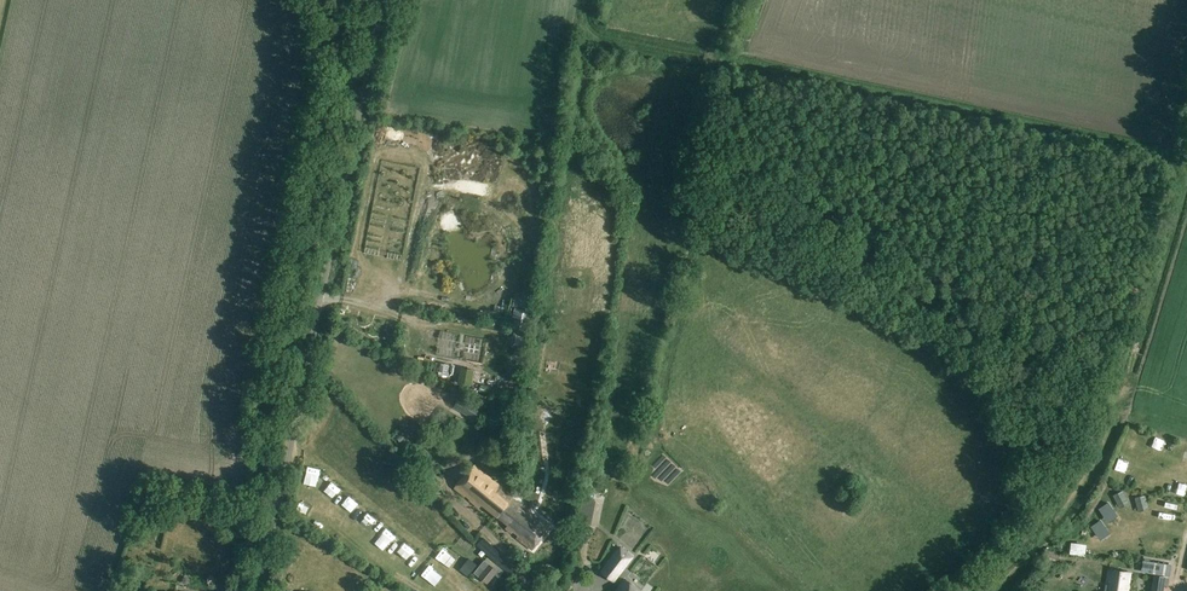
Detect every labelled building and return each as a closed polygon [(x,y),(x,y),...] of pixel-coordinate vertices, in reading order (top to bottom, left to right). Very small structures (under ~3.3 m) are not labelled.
[(440,362),(438,375),(446,376),(448,364),(440,362)] [(483,405),(462,395),(456,407),(477,417),(483,405)] [(517,405),(521,415),(531,411),(527,401),(517,405)] [(1134,437),(1133,452),(1140,453),(1142,438),(1134,437)] [(1163,437),(1160,449),(1171,451),(1174,440),(1163,437)] [(1122,459),(1121,471),(1134,472),(1134,459),(1122,459)] [(497,517),(513,497),(474,465),(456,488),(481,508),(482,506),(497,517)] [(433,496),(442,487),(423,468),(414,477),(433,496)] [(1151,488),(1161,490),(1166,475),(1157,472),(1151,488)] [(1145,510),(1148,499),(1132,495),(1129,506),(1145,510)] [(513,497),(497,517),(509,527),(507,529),(513,534),(515,532),(520,536),(517,539),(532,550),(551,526),(513,497)] [(583,498),(578,522),(591,524),(596,501),(583,498)] [(1174,516),(1175,503),(1159,501),(1158,514),(1174,516)] [(1108,502),(1099,508),(1106,518),(1115,512),(1108,502)] [(1108,531),(1101,521),(1091,529),(1098,538),(1108,531)] [(1160,538),(1160,549),(1171,550),(1171,538),(1160,538)] [(485,540),(478,546),(486,555),(490,559),(497,552),(485,540)] [(614,583),(635,556),(620,545),(600,572),(614,583)] [(471,560),(462,570),(468,575),(476,564),(471,560)] [(488,584),(498,571),(485,561),(474,573),(488,584)] [(1171,566),(1143,561),(1142,571),(1155,573),(1154,577),(1153,577),(1152,590),(1162,590),(1164,575),(1170,576),(1171,566)] [(1107,590),(1129,590),(1131,574),(1110,571),(1107,590)] [(626,577),(615,590),(643,590),(626,577)]
